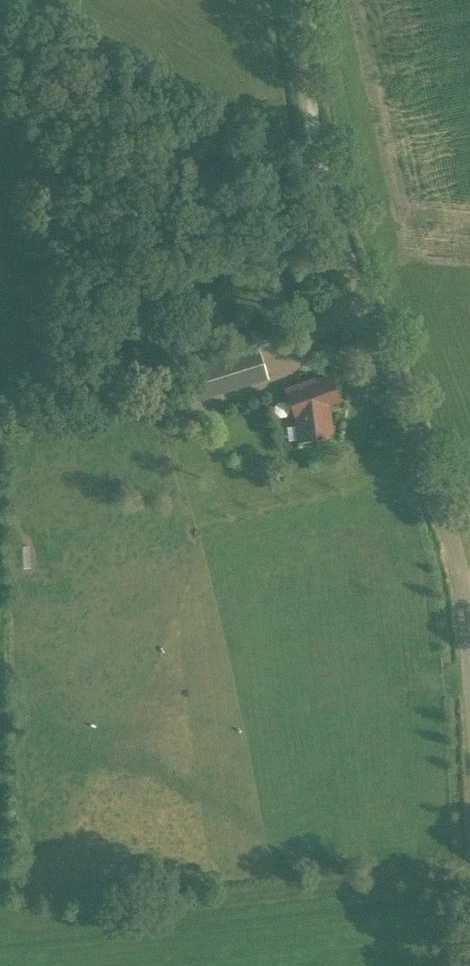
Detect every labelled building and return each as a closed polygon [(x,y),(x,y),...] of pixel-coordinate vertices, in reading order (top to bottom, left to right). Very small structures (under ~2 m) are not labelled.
[(184,368),(195,402),(267,379),(257,346),(184,368)] [(314,378),(287,389),(296,413),(299,440),(331,436),(327,404),(337,400),(328,377),(315,382),(314,378)]
